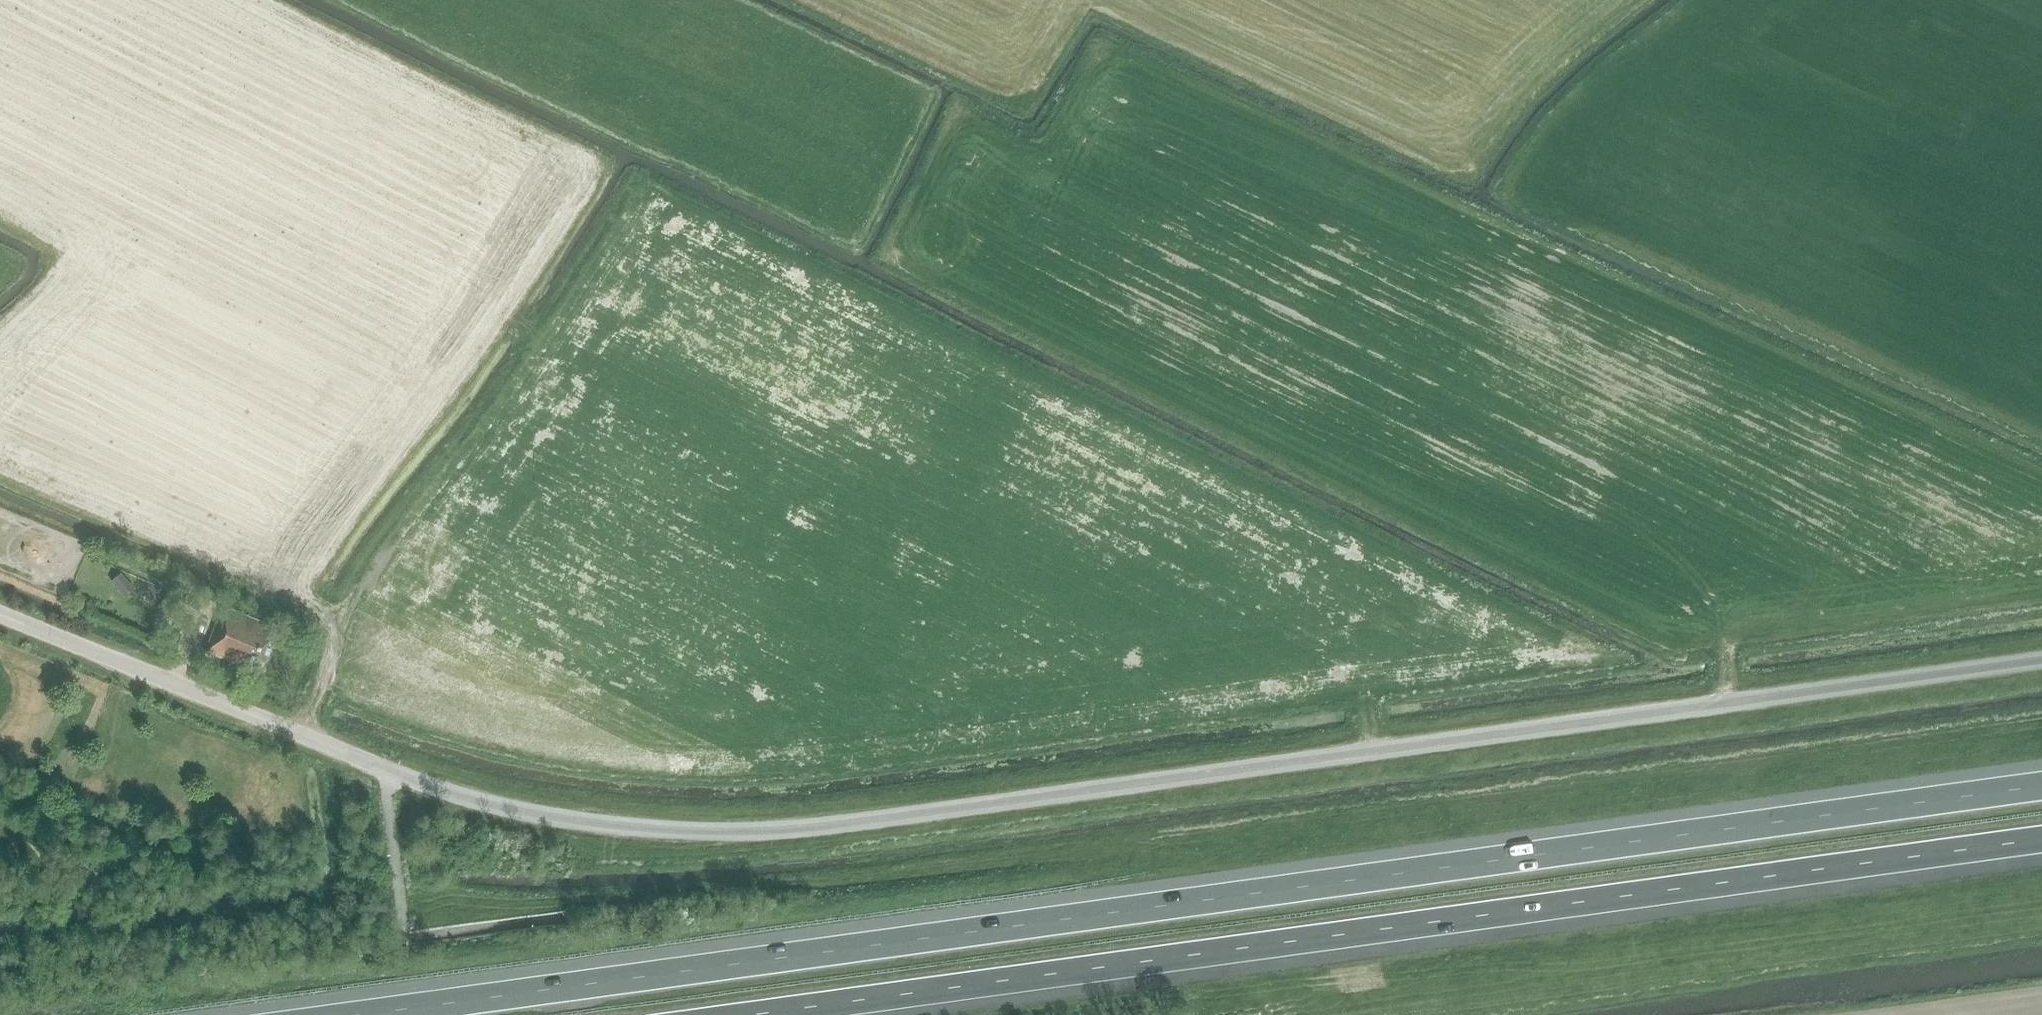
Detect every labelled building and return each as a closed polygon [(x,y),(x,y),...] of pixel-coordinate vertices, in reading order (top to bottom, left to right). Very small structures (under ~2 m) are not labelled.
[(133,588),(119,572),(109,581),(123,596),(133,588)] [(262,668),(276,634),(267,630),(269,625),(226,607),(220,621),(218,620),(205,651),(251,669),(253,664),(262,668)]
